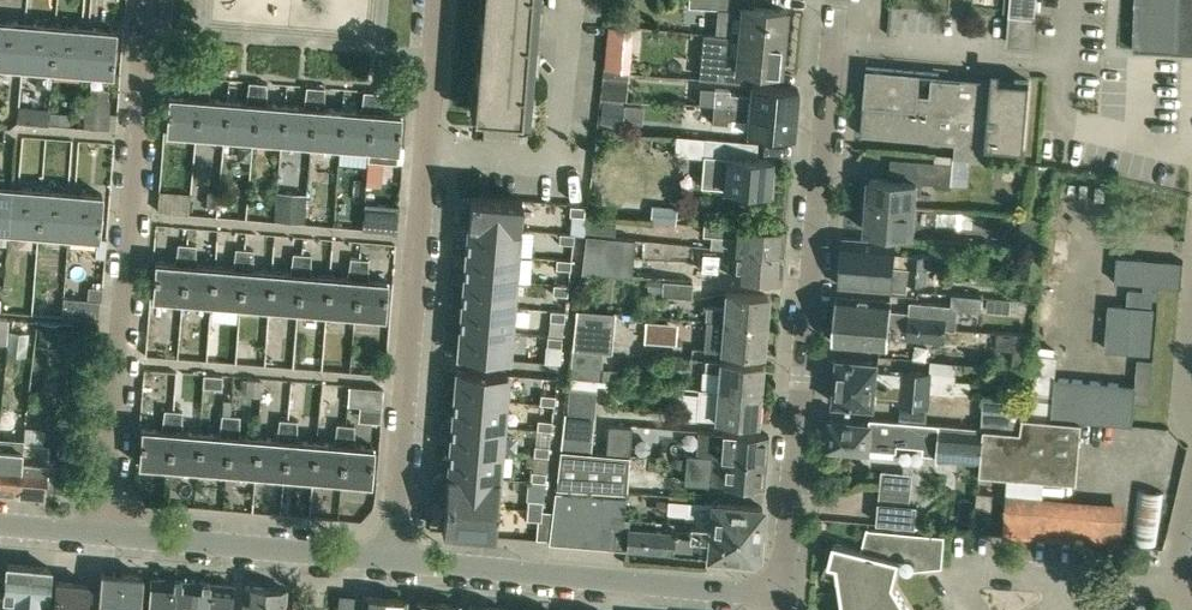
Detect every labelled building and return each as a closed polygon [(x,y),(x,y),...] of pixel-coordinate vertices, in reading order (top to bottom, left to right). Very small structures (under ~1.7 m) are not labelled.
[(485,117),(521,119),(521,118),(528,118),(528,119),(529,119),(529,118),(532,118),(534,94),(531,94),(531,93),(530,93),(532,69),(533,69),(533,68),(536,69),(538,45),(535,44),(535,43),(534,43),(536,19),(537,19),(540,19),(542,0),(490,0),(489,13),(481,13),(479,38),(481,38),(487,38),(485,63),(477,62),(475,88),(478,88),(483,88),(481,113),(480,113),(480,116),(485,117)] [(688,6),(718,8),(721,8),(734,9),(741,9),(741,6),(741,0),(688,0),(688,6)] [(1037,0),(1004,0),(1003,11),(1009,12),(1008,14),(1035,16),(1037,0)] [(1134,26),(1133,49),(1164,51),(1171,51),(1191,52),(1191,0),(1135,0),(1134,26)] [(721,8),(719,34),(738,35),(782,39),(785,10),(753,7),(741,6),(741,9),(734,9),(721,8)] [(888,29),(914,29),(915,8),(888,8),(888,29)] [(1008,14),(1006,41),(1006,45),(1032,47),(1035,16),(1008,14)] [(24,24),(0,22),(0,66),(21,68),(24,24)] [(21,68),(51,70),(54,26),(24,24),(21,68)] [(51,70),(81,72),(84,28),(54,26),(51,70)] [(111,74),(114,30),(84,28),(81,72),(111,74)] [(705,33),(701,78),(737,81),(738,68),(746,69),(779,72),(782,39),(738,35),(719,34),(716,33),(705,33)] [(624,72),(630,72),(631,54),(605,52),(603,70),(624,72)] [(860,134),(955,143),(954,157),(986,159),(987,146),(1024,149),(1030,81),(961,75),(960,77),(961,77),(961,80),(931,77),(930,94),(919,94),(921,72),(866,67),(860,134)] [(603,70),(601,99),(622,100),(624,72),(603,70)] [(166,132),(195,134),(200,78),(191,78),(188,97),(168,96),(166,132)] [(208,79),(200,78),(195,134),(224,136),(227,101),(209,99),(208,79)] [(245,102),(227,101),(224,136),(254,139),(258,83),(249,82),(245,102)] [(254,139),(283,141),(285,105),(267,104),(266,83),(258,83),(254,139)] [(713,106),(795,111),(797,89),(752,85),(751,96),(730,94),(730,89),(715,88),(713,106)] [(303,107),(285,105),(283,141),(311,143),(315,88),(307,87),(303,107)] [(311,143),(340,145),(344,110),(325,108),(323,88),(315,88),(311,143)] [(360,111),(344,110),(340,145),(368,147),(373,92),(364,92),(360,111)] [(382,113),(381,93),(373,92),(368,147),(367,160),(397,162),(400,114),(382,113)] [(84,98),(82,126),(109,128),(111,100),(84,98)] [(621,117),(622,100),(601,99),(600,116),(621,117)] [(42,123),(43,108),(15,106),(13,120),(42,123)] [(793,134),(795,111),(713,106),(712,122),(727,123),(727,118),(749,120),(748,131),(793,134)] [(70,112),(49,110),(48,123),(69,125),(70,112)] [(698,155),(699,136),(670,133),(668,152),(698,155)] [(702,156),(700,188),(721,189),(769,192),(771,161),(756,160),(735,158),(736,141),(736,139),(703,137),(702,156)] [(913,178),(952,181),(953,164),(914,161),(913,178)] [(868,179),(866,205),(914,208),(915,195),(915,193),(916,183),(891,181),(889,181),(868,179)] [(7,232),(11,187),(0,187),(0,231),(7,232)] [(41,190),(11,187),(7,232),(37,234),(41,190)] [(37,234),(67,236),(71,192),(41,190),(37,234)] [(218,191),(207,190),(205,214),(216,215),(218,191)] [(98,238),(101,194),(71,192),(67,236),(98,238)] [(470,194),(468,225),(519,229),(521,199),(470,194)] [(278,195),(276,220),(303,223),(305,197),(278,195)] [(158,196),(157,210),(188,213),(190,199),(158,196)] [(363,209),(361,227),(395,230),(397,230),(399,205),(364,202),(363,209)] [(570,205),(569,214),(584,215),(585,206),(570,205)] [(650,221),(660,222),(674,223),(676,207),(651,205),(650,221)] [(912,233),(914,208),(866,205),(864,229),(912,233)] [(587,217),(585,237),(614,239),(615,220),(587,217)] [(703,221),(702,235),(711,235),(710,247),(735,249),(783,253),(785,227),(737,223),(703,221)] [(466,251),(517,255),(519,229),(468,225),(466,251)] [(559,242),(573,243),(574,233),(559,232),(559,242)] [(614,239),(585,237),(584,236),(581,273),(614,276),(623,277),(631,278),(634,241),(626,240),(614,239)] [(896,242),(844,238),(841,262),(928,268),(929,253),(910,252),(910,255),(895,253),(896,242)] [(152,297),(181,300),(186,244),(178,243),(174,263),(155,261),(152,297)] [(210,302),(213,266),(195,265),(195,244),(186,244),(181,300),(210,302)] [(232,268),(213,266),(210,302),(240,304),(244,248),(236,247),(232,268)] [(252,249),(244,248),(240,304),(269,306),(271,271),(253,269),(252,249)] [(735,249),(733,275),(781,279),(783,253),(735,249)] [(515,281),(517,255),(466,251),(464,276),(515,281)] [(269,306),(298,308),(302,253),(293,253),(289,272),(271,271),(269,306)] [(310,254),(302,253),(298,308),(326,311),(327,275),(311,274),(310,254)] [(719,254),(703,253),(701,271),(717,272),(719,254)] [(1158,298),(1159,284),(1181,286),(1183,262),(1115,256),(1113,281),(1144,284),(1143,291),(1128,289),(1127,304),(1108,303),(1104,349),(1149,353),(1153,306),(1151,306),(1152,297),(1158,298)] [(327,275),(326,311),(355,313),(359,258),(351,257),(347,276),(327,275)] [(359,258),(355,313),(384,315),(387,280),(368,278),(368,258),(359,258)] [(555,268),(570,269),(571,259),(556,258),(555,268)] [(926,283),(928,268),(841,262),(840,285),(907,291),(907,282),(926,283)] [(614,276),(581,273),(579,290),(612,293),(614,276)] [(464,276),(461,302),(513,307),(515,281),(464,276)] [(1039,279),(1026,278),(1023,297),(1036,299),(1039,279)] [(691,297),(692,282),(648,280),(647,295),(691,297)] [(552,294),(567,295),(568,285),(553,284),(552,294)] [(708,321),(721,322),(764,326),(767,297),(724,293),(723,307),(705,306),(703,320),(708,321)] [(891,299),(839,294),(837,318),(946,330),(955,331),(957,308),(982,310),(983,307),(996,308),(997,298),(953,294),(952,306),(910,302),(909,313),(890,311),(891,299)] [(98,300),(63,297),(61,315),(97,319),(98,300)] [(1000,300),(999,312),(1009,312),(1010,300),(1000,300)] [(459,328),(511,332),(513,307),(461,302),(459,328)] [(550,319),(564,321),(565,311),(550,310),(550,319)] [(945,344),(946,330),(837,318),(834,342),(886,347),(887,336),(907,338),(907,340),(945,344)] [(762,354),(764,326),(721,322),(708,321),(705,349),(719,351),(762,354)] [(59,324),(41,322),(39,346),(56,348),(59,324)] [(459,328),(457,355),(508,359),(511,332),(459,328)] [(11,330),(10,344),(25,345),(26,331),(11,330)] [(1032,334),(996,331),(995,349),(1013,350),(1012,366),(1028,367),(1032,334)] [(573,333),(572,349),(602,351),(603,336),(573,333)] [(547,335),(546,345),(561,346),(562,336),(547,335)] [(596,380),(600,380),(602,351),(572,349),(569,377),(596,380)] [(837,361),(833,361),(831,379),(900,386),(900,387),(930,390),(953,392),(957,362),(931,360),(930,373),(902,371),(902,375),(877,373),(878,361),(838,357),(837,361)] [(1135,383),(1055,376),(1051,418),(1051,419),(1082,422),(1132,426),(1134,404),(1149,405),(1153,360),(1138,359),(1135,383)] [(718,372),(716,390),(758,393),(761,364),(705,360),(704,370),(718,372)] [(507,373),(456,369),(454,396),(505,401),(507,373)] [(203,374),(202,387),(221,388),(222,375),(203,374)] [(1009,376),(1008,389),(1022,390),(1023,377),(1009,376)] [(261,380),(246,379),(245,396),(260,397),(261,380)] [(928,411),(930,390),(900,387),(900,386),(831,379),(829,399),(833,400),(833,402),(874,406),(875,396),(900,398),(899,408),(928,411)] [(349,385),(347,404),(381,407),(383,388),(349,385)] [(568,388),(566,414),(593,416),(596,390),(568,388)] [(756,423),(758,393),(716,390),(698,389),(696,418),(714,419),(756,423)] [(555,395),(541,393),(540,403),(554,405),(555,395)] [(454,396),(452,422),(503,427),(505,401),(454,396)] [(984,428),(1021,431),(1023,416),(1025,401),(986,397),(984,428)] [(138,464),(167,466),(172,409),(164,408),(160,430),(141,428),(138,464)] [(167,466),(195,468),(199,433),(181,431),(180,410),(172,409),(167,466)] [(58,440),(61,414),(46,412),(43,438),(58,440)] [(218,434),(199,433),(195,468),(224,471),(230,414),(222,414),(218,434)] [(224,471),(253,473),(257,437),(239,436),(238,415),(230,414),(224,471)] [(564,414),(560,449),(590,452),(593,416),(566,414),(564,414)] [(984,428),(981,464),(980,474),(1077,482),(1082,422),(1051,419),(1051,418),(1023,416),(1021,431),(984,428)] [(282,475),(287,418),(278,418),(274,439),(257,437),(253,473),(282,475)] [(311,478),(315,442),(298,440),(296,419),(287,418),(282,475),(311,478)] [(925,423),(899,421),(897,420),(870,418),(869,422),(854,421),(830,419),(828,445),(852,447),(868,449),(896,451),(897,444),(923,446),(925,423)] [(537,429),(551,430),(552,420),(537,419),(537,429)] [(452,422),(449,448),(501,452),(503,427),(452,422)] [(315,442),(311,478),(339,480),(344,424),(336,423),(332,443),(315,442)] [(344,424),(339,480),(370,482),(373,446),(354,445),(353,424),(344,424)] [(939,424),(937,454),(936,461),(981,464),(984,428),(939,424)] [(608,425),(606,453),(629,455),(631,427),(608,425)] [(721,432),(719,456),(765,460),(767,434),(722,430),(721,432)] [(20,492),(23,450),(24,442),(24,439),(0,437),(0,491),(20,492)] [(23,450),(20,492),(45,495),(48,444),(24,442),(23,450)] [(533,455),(548,456),(549,446),(534,445),(533,455)] [(449,448),(447,474),(499,478),(501,452),(449,448)] [(606,453),(590,452),(560,449),(555,488),(626,493),(629,455),(606,453)] [(763,487),(765,460),(719,456),(719,465),(705,464),(704,482),(763,487)] [(913,472),(881,469),(878,501),(910,504),(913,472)] [(530,480),(545,481),(546,472),(531,471),(530,480)] [(447,474),(445,503),(496,507),(499,478),(447,474)] [(1163,492),(1138,489),(1131,541),(1156,544),(1163,492)] [(549,541),(549,542),(579,544),(581,516),(595,517),(610,518),(611,496),(592,494),(582,494),(553,491),(552,511),(549,540),(549,541)] [(977,492),(975,507),(991,509),(992,493),(977,492)] [(610,518),(610,525),(623,526),(624,519),(625,497),(611,496),(610,518)] [(759,530),(761,505),(667,498),(666,511),(684,513),(684,517),(694,518),(693,522),(715,524),(732,526),(732,528),(759,530)] [(527,509),(541,510),(542,500),(528,499),(527,509)] [(443,532),(494,536),(496,507),(445,503),(443,532)] [(1121,544),(1121,540),(1123,516),(1005,506),(1003,534),(1121,544)] [(541,520),(541,510),(527,509),(526,519),(541,520)] [(581,516),(579,544),(593,546),(595,517),(581,516)] [(595,517),(593,546),(608,547),(610,525),(610,518),(595,517)] [(672,551),(706,554),(713,554),(752,558),(757,553),(759,530),(732,528),(732,526),(715,524),(693,522),(690,522),(690,524),(689,529),(673,527),(673,531),(672,551)] [(626,547),(672,551),(673,531),(627,527),(626,547)] [(893,583),(899,559),(902,560),(902,559),(902,558),(903,558),(905,557),(906,556),(907,556),(909,556),(910,556),(912,557),(913,558),(914,559),(914,561),(914,562),(942,564),(944,535),(867,528),(861,549),(833,542),(828,563),(836,565),(843,609),(909,609),(893,583)] [(7,564),(4,598),(10,599),(9,609),(28,609),(32,566),(7,564)] [(32,566),(28,609),(46,609),(50,568),(32,566)] [(141,576),(101,572),(97,609),(139,609),(142,576),(141,576)] [(172,579),(151,577),(148,609),(168,609),(172,579)] [(192,581),(172,579),(168,609),(189,609),(192,581)] [(54,581),(52,609),(86,609),(88,584),(54,581)] [(212,582),(192,581),(189,609),(209,609),(212,582)] [(232,584),(212,582),(209,609),(230,609),(232,584)] [(244,585),(243,585),(240,609),(262,609),(264,587),(244,585)] [(264,587),(262,609),(284,609),(286,589),(264,587)] [(331,609),(352,609),(352,594),(331,594),(331,609)] [(363,596),(362,609),(384,609),(385,598),(363,596)] [(385,598),(384,609),(406,609),(407,600),(385,598)] [(438,603),(417,601),(416,609),(438,609),(438,603)]
